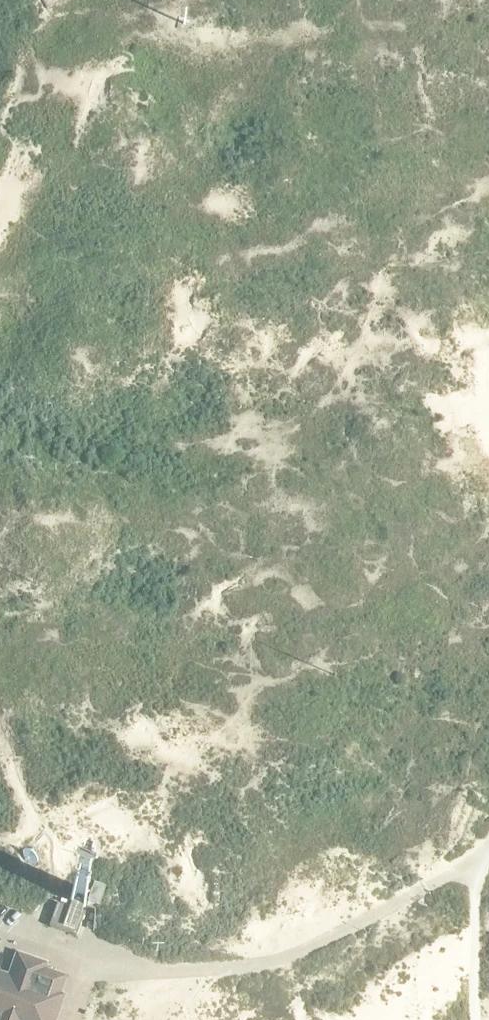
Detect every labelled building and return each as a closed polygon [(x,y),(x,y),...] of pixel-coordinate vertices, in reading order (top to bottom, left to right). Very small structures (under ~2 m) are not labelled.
[(94,882),(87,900),(98,905),(105,886),(94,882)] [(76,936),(84,914),(57,904),(49,926),(76,936)] [(64,995),(57,993),(63,976),(44,969),(46,964),(16,953),(8,976),(0,973),(0,1019),(55,1019),(64,995)]
